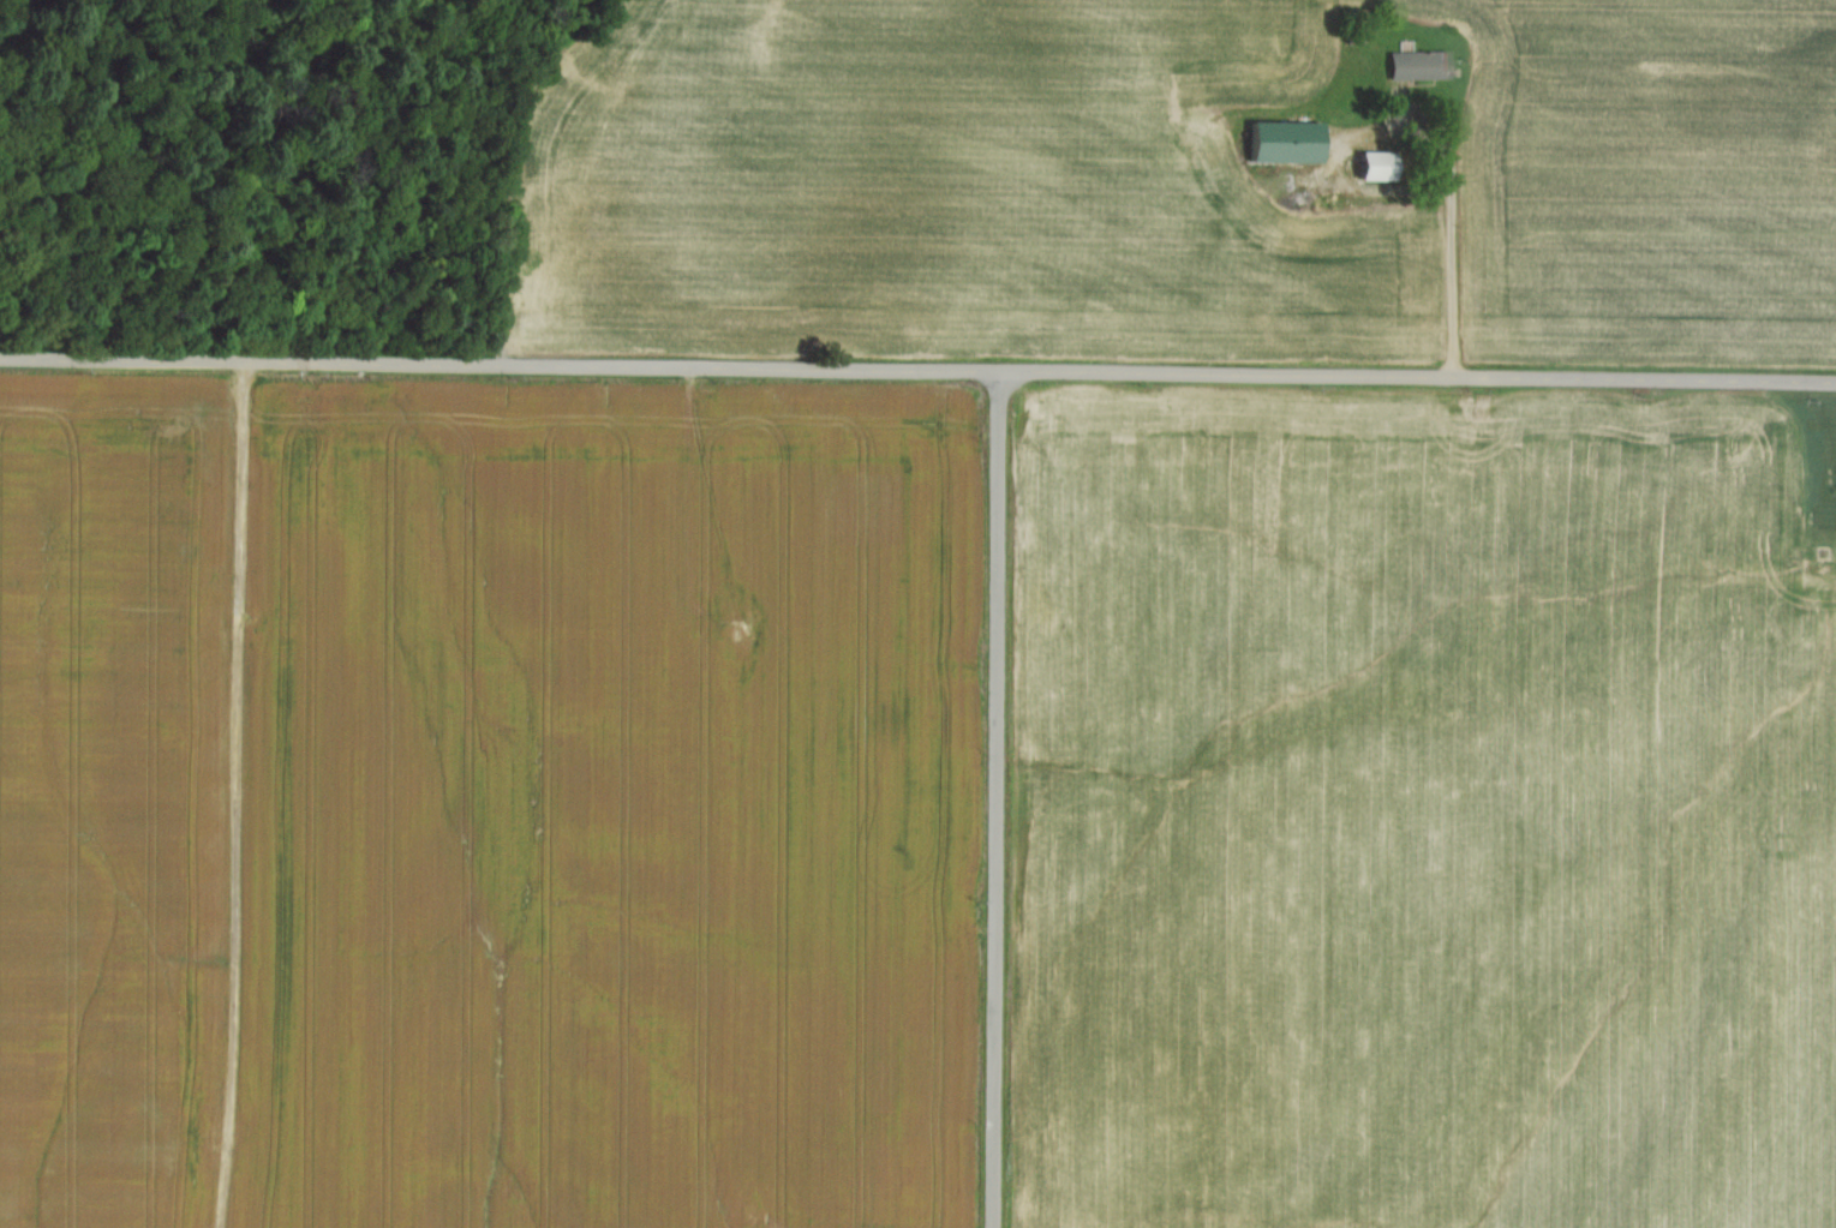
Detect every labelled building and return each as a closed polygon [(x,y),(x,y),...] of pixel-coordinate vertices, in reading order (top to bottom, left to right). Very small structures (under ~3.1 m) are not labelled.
[(1370,11),(1348,11),(1348,22),(1370,22),(1370,11)] [(1452,82),(1452,53),(1393,53),(1393,82),(1452,82)] [(1324,165),(1324,124),(1255,124),(1255,165),(1324,165)] [(1397,154),(1363,154),(1363,183),(1397,183),(1397,154)]
